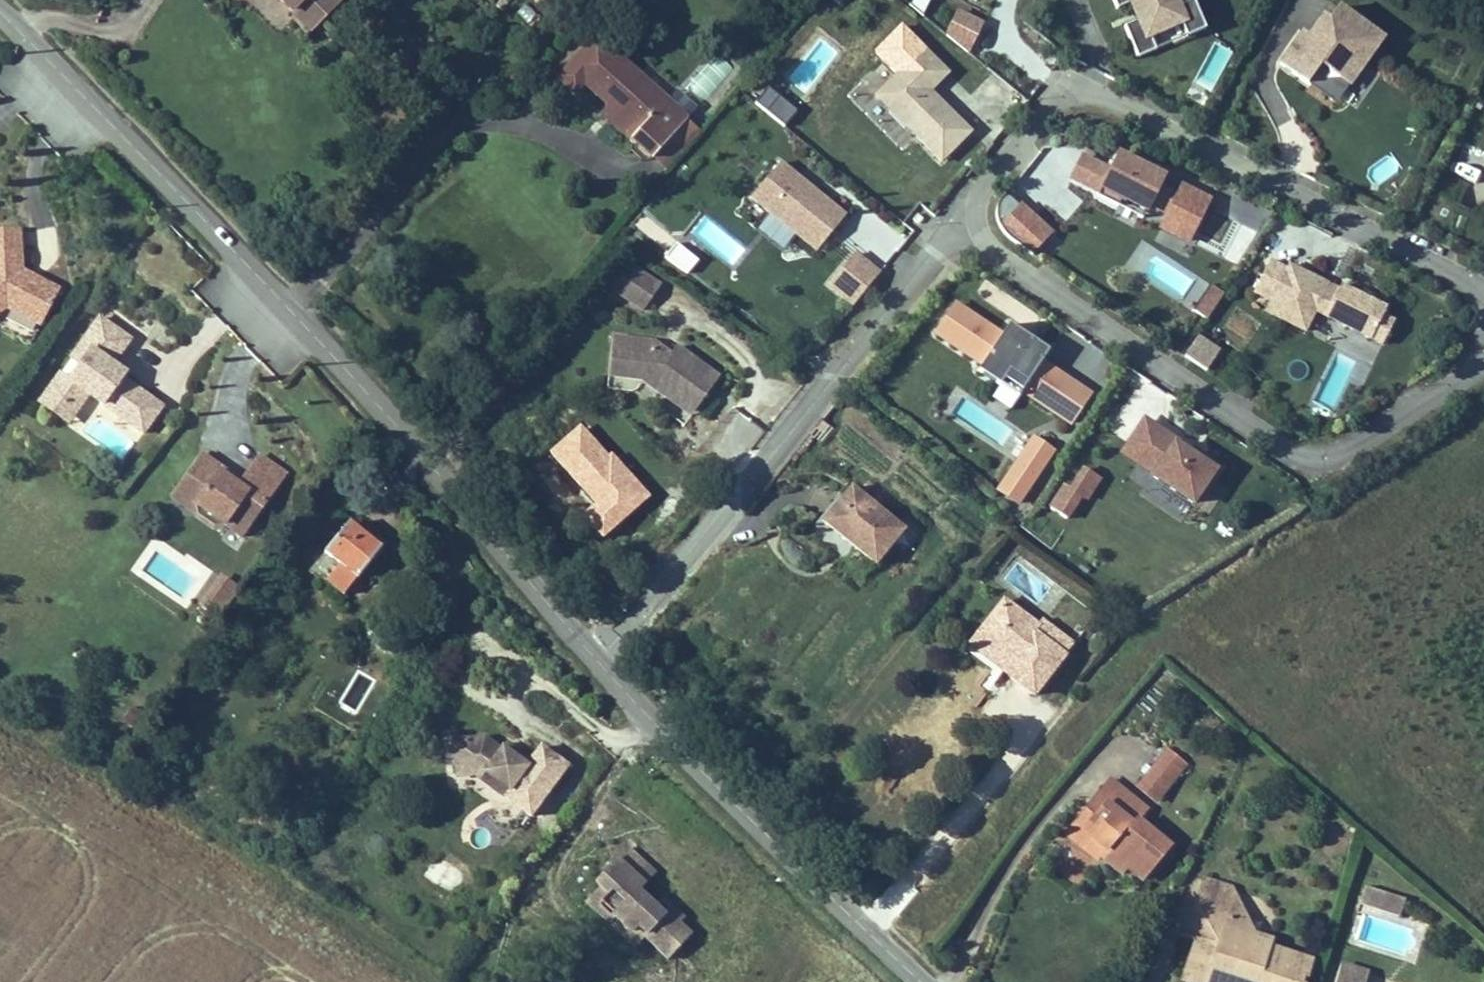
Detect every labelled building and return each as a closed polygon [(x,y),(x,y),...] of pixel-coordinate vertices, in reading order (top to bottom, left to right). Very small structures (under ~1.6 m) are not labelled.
[(291,21),(302,6),(326,25),(346,0),(265,0),(291,21)] [(929,0),(912,0),(910,7),(924,13),(929,0)] [(1116,10),(1122,7),(1138,52),(1204,29),(1194,0),(1112,0),(1116,10)] [(1387,38),(1335,0),(1329,0),(1280,67),(1337,107),(1387,38)] [(314,40),(326,25),(302,6),(291,21),(314,40)] [(944,37),(972,49),(984,19),(956,8),(944,37)] [(976,131),(933,90),(952,71),(923,43),(872,96),(944,165),(976,131)] [(683,86),(702,103),(735,69),(717,52),(683,86)] [(656,121),(666,111),(611,58),(581,89),(605,113),(635,141),(628,149),(649,169),(677,140),(656,121)] [(635,141),(605,113),(598,120),(628,149),(635,141)] [(1014,194),(1033,211),(1072,168),(1053,151),(1014,194)] [(1113,165),(1080,153),(1069,183),(1171,222),(1187,181),(1117,155),(1113,165)] [(1367,169),(1376,185),(1399,172),(1390,156),(1367,169)] [(781,158),(750,196),(770,213),(756,229),(782,250),(795,235),(816,252),(848,213),(781,158)] [(757,225),(767,212),(749,199),(739,212),(757,225)] [(1200,219),(1187,245),(1232,268),(1245,242),(1200,219)] [(0,221),(0,307),(8,302),(44,316),(62,280),(30,265),(27,273),(19,269),(23,262),(20,220),(0,221)] [(676,243),(665,258),(688,273),(698,258),(676,243)] [(853,308),(882,271),(852,248),(823,285),(853,308)] [(1269,299),(1264,313),(1312,333),(1311,335),(1375,363),(1398,310),(1270,255),(1254,292),(1269,299)] [(30,265),(23,262),(19,269),(27,273),(30,265)] [(641,296),(608,270),(589,293),(622,319),(641,296)] [(1213,318),(1224,290),(1193,279),(1183,307),(1213,318)] [(1095,390),(1044,360),(1051,348),(1009,324),(1005,330),(952,300),(930,338),(1004,380),(995,395),(1013,405),(1019,394),(1074,426),(1095,390)] [(102,309),(73,350),(81,356),(70,372),(61,365),(40,394),(56,406),(65,393),(78,402),(89,386),(143,426),(163,399),(123,371),(127,366),(114,356),(132,331),(102,309)] [(1184,357),(1209,372),(1222,349),(1198,335),(1184,357)] [(697,376),(670,354),(661,364),(647,353),(604,350),(601,391),(640,394),(647,386),(663,399),(657,407),(667,416),(672,410),(690,425),(706,405),(686,389),(697,376)] [(706,405),(717,391),(697,376),(686,389),(706,405)] [(640,394),(657,407),(663,399),(647,386),(640,394)] [(68,415),(78,402),(65,393),(56,406),(68,415)] [(667,416),(685,432),(690,425),(672,410),(667,416)] [(1187,521),(1222,466),(1143,416),(1117,456),(1153,479),(1144,493),(1187,521)] [(1021,507),(1057,450),(1032,434),(996,491),(1021,507)] [(223,519),(240,531),(285,468),(259,449),(241,476),(238,479),(226,471),(228,467),(202,448),(176,485),(194,498),(196,509),(212,520),(223,519)] [(1080,463),(1050,507),(1071,522),(1102,478),(1080,463)] [(226,471),(238,479),(241,476),(228,467),(226,471)] [(194,498),(176,485),(171,491),(196,509),(194,498)] [(918,554),(865,512),(837,547),(889,589),(918,554)] [(383,543),(350,519),(315,567),(348,591),(383,543)] [(219,574),(200,608),(221,620),(241,586),(219,574)] [(1032,641),(997,615),(970,651),(1002,676),(993,687),(1023,712),(1053,671),(1026,649),(1032,641)] [(1002,676),(970,651),(962,661),(993,687),(1002,676)] [(464,725),(468,754),(488,751),(521,775),(517,781),(542,799),(579,747),(552,729),(542,744),(528,734),(525,737),(521,734),(523,731),(517,726),(512,733),(495,721),(464,725)] [(468,754),(469,762),(486,759),(516,782),(517,781),(521,775),(488,751),(468,754)] [(1170,757),(1157,771),(1173,788),(1187,774),(1170,757)] [(1157,771),(1138,790),(1155,808),(1173,788),(1157,771)] [(1131,885),(1161,853),(1133,826),(1143,815),(1108,781),(1091,799),(1101,810),(1093,818),(1083,808),(1068,825),(1097,851),(1089,860),(1107,877),(1115,869),(1131,885)] [(1101,810),(1091,799),(1083,808),(1093,818),(1101,810)] [(1089,860),(1097,851),(1068,825),(1058,836),(1086,863),(1089,860)] [(653,923),(676,946),(699,922),(688,911),(675,899),(673,901),(648,877),(665,860),(638,833),(605,867),(610,872),(617,879),(610,886),(624,900),(622,902),(623,902),(638,918),(639,918),(646,912),(654,920),(652,922),(653,923)] [(434,856),(426,880),(452,889),(460,865),(434,856)] [(596,887),(617,908),(623,902),(622,902),(624,900),(610,886),(617,879),(610,872),(596,887)] [(1198,886),(1189,911),(1237,929),(1229,897),(1198,886)] [(681,893),(675,899),(688,911),(693,905),(681,893)] [(1399,905),(1365,894),(1359,911),(1393,922),(1399,905)] [(1297,973),(1258,959),(1261,950),(1233,940),(1237,929),(1189,911),(1178,944),(1185,948),(1175,976),(1192,981),(1294,981),(1297,973)] [(643,933),(653,923),(652,922),(654,920),(646,912),(639,918),(638,918),(633,923),(643,933)]
